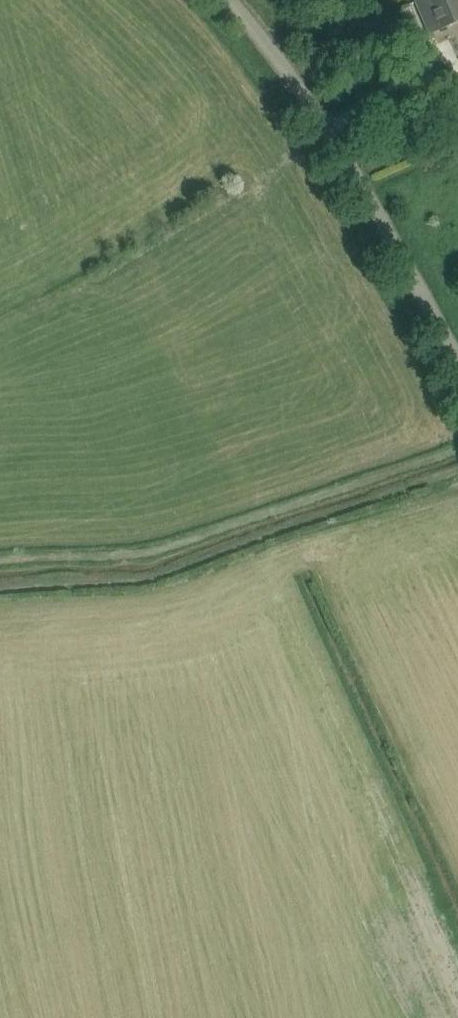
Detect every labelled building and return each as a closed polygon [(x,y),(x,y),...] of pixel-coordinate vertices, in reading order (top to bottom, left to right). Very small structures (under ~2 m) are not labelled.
[(432,33),(457,22),(457,0),(418,0),(432,33)] [(365,85),(358,75),(349,82),(356,92),(365,85)] [(443,117),(450,133),(457,130),(457,111),(443,117)]
